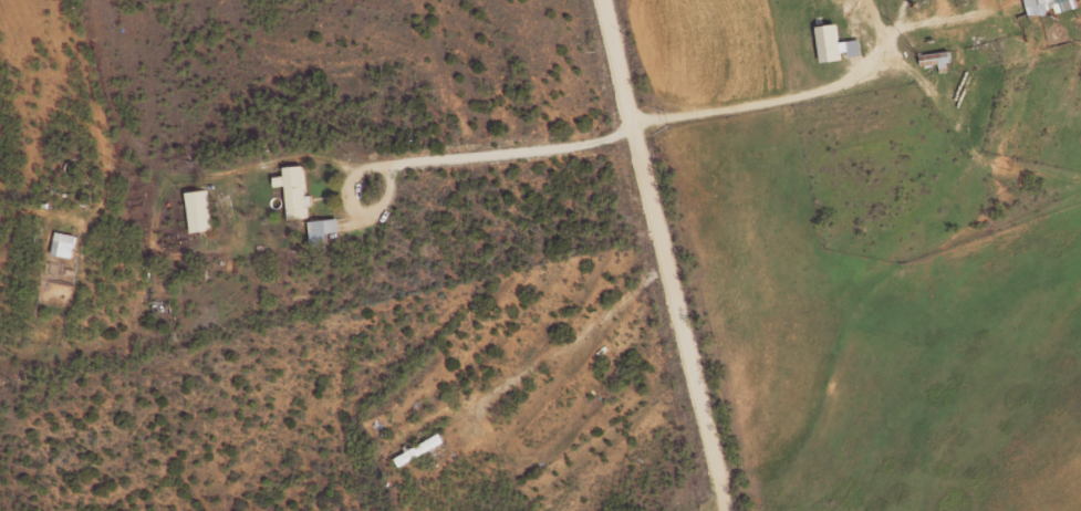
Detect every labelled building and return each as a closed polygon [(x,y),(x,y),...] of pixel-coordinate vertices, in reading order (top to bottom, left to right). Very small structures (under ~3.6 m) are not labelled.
[(1055,13),(1078,7),(1077,0),(1024,0),(1028,17),(1054,10),(1055,13)] [(859,39),(838,42),(836,24),(815,26),(819,63),(844,60),(844,57),(861,55),(859,39)] [(305,195),(302,164),(282,166),(283,175),(272,176),(273,186),(284,185),(287,219),(307,217),(306,205),(312,205),(311,194),(305,195)] [(185,191),(189,232),(210,230),(207,189),(185,191)] [(327,245),(325,232),(339,231),(337,217),(308,220),(311,247),(327,245)] [(75,235),(55,231),(50,253),(70,258),(75,235)]
